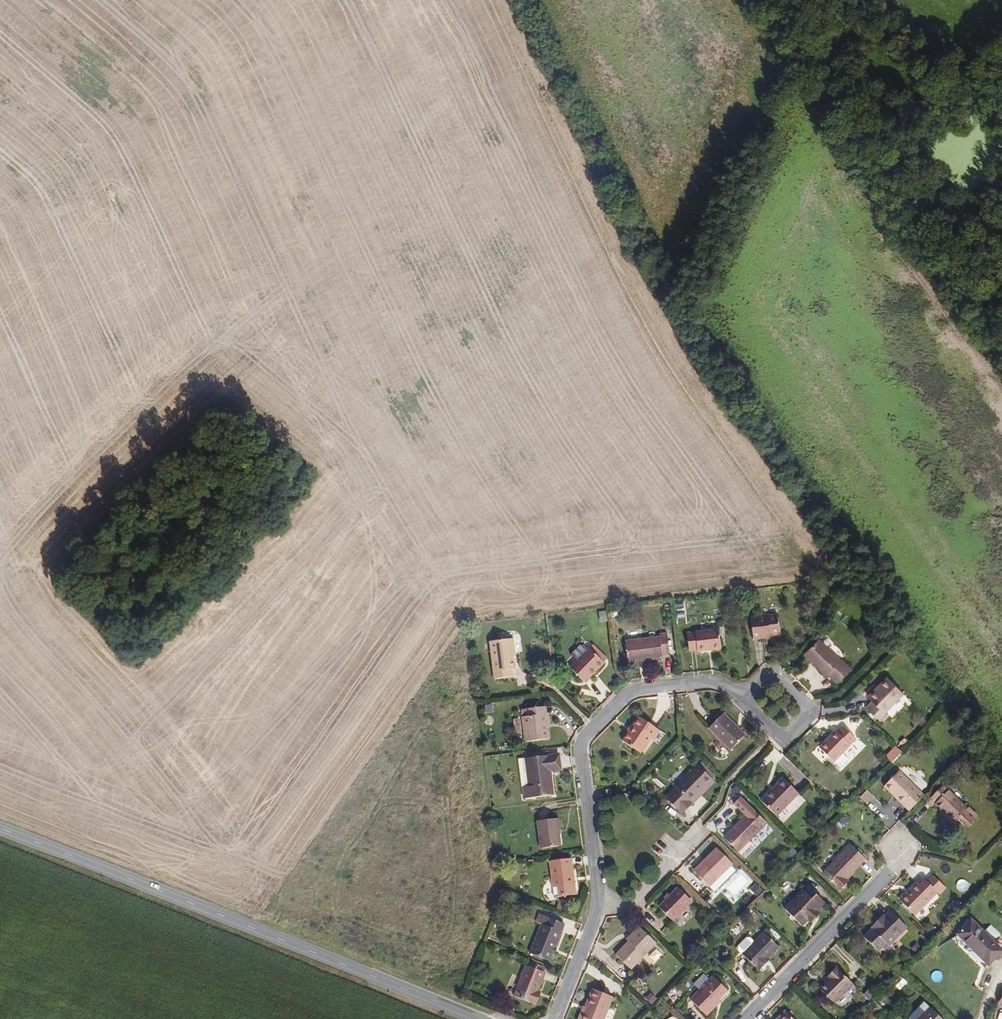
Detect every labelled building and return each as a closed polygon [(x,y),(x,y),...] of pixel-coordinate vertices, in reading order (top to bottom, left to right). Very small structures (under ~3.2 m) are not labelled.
[(787,635),(785,614),(760,618),(762,639),(769,639),(768,636),(787,635)] [(723,634),(694,637),(694,654),(701,654),(701,652),(723,650),(723,634)] [(670,642),(635,646),(638,666),(672,662),(672,660),(679,659),(679,656),(677,656),(676,639),(670,639),(670,642)] [(848,660),(828,641),(814,655),(834,676),(836,675),(845,683),(860,670),(851,659),(848,660)] [(517,649),(496,651),(499,685),(515,683),(515,677),(518,677),(517,649)] [(586,665),(596,655),(592,651),(588,651),(580,659),(586,665)] [(599,652),(596,655),(611,667),(613,663),(599,652)] [(611,667),(596,655),(586,665),(579,671),(593,685),(611,667)] [(895,686),(883,697),(888,701),(883,707),(897,721),(903,717),(899,710),(917,694),(901,676),(892,684),(895,686)] [(882,694),(883,697),(895,686),(892,684),(882,694)] [(531,718),(531,725),(550,723),(549,716),(531,718)] [(751,739),(730,716),(717,730),(740,749),(751,739)] [(551,738),(550,723),(531,725),(532,749),(556,747),(556,737),(551,738)] [(662,734),(645,724),(630,747),(646,757),(662,734)] [(844,761),(852,752),(868,737),(854,724),(830,748),(844,761)] [(859,759),(852,752),(844,761),(850,768),(859,759)] [(566,766),(532,770),(534,796),(531,796),(532,808),(561,804),(559,785),(556,785),(554,779),(567,778),(566,766)] [(720,782),(705,767),(674,801),(681,809),(683,809),(690,817),(696,812),(694,810),(720,782)] [(915,810),(928,795),(903,771),(889,786),(915,810)] [(810,794),(795,780),(790,784),(791,785),(774,804),(788,816),(810,794)] [(974,825),(985,815),(974,805),(973,807),(949,783),(935,796),(941,802),(940,803),(949,813),(948,814),(957,823),(965,814),(974,825)] [(865,797),(872,803),(879,796),(872,790),(865,797)] [(771,825),(760,815),(755,819),(753,818),(742,829),(744,831),(732,842),(744,854),(768,832),(767,830),(771,825)] [(566,831),(548,832),(550,860),(566,858),(565,842),(567,841),(566,831)] [(852,879),(872,858),(857,845),(830,873),(844,887),(847,889),(855,882),(852,879)] [(737,869),(724,855),(714,863),(716,866),(706,876),(719,888),(737,869)] [(578,873),(558,874),(560,902),(567,902),(568,910),(581,908),(578,873)] [(941,892),(928,878),(908,899),(922,912),(941,892)] [(700,908),(687,895),(668,913),(681,927),(700,908)] [(809,929),(815,923),(823,915),(831,906),(825,900),(821,904),(810,895),(791,913),(809,929)] [(890,915),(883,922),(885,924),(881,928),(874,936),(887,950),(894,943),(896,945),(914,927),(897,910),(892,916),(890,915)] [(823,915),(815,923),(817,925),(825,917),(823,915)] [(967,919),(954,933),(986,964),(998,951),(967,919)] [(567,937),(544,929),(541,936),(546,938),(535,966),(555,972),(567,937)] [(625,934),(621,929),(613,936),(616,941),(625,934)] [(662,953),(647,938),(639,946),(641,949),(626,963),(639,976),(662,953)] [(768,938),(758,948),(746,959),(764,975),(775,964),(773,962),(783,951),(768,938)] [(746,959),(758,948),(754,944),(750,943),(742,952),(743,955),(746,959)] [(838,981),(847,972),(845,970),(836,979),(838,981)] [(862,987),(847,972),(838,981),(839,983),(829,992),(843,1006),(862,987)] [(539,1007),(546,986),(543,984),(544,982),(534,978),(532,981),(528,979),(516,1008),(539,1018),(542,1008),(539,1007)] [(839,983),(838,981),(827,991),(829,992),(839,983)] [(732,997),(717,983),(694,1007),(708,1018),(714,1018),(725,1008),(724,1006),(732,997)] [(612,988),(601,1007),(599,1006),(593,1017),(597,1018),(617,1018),(630,997),(612,988)] [(653,1007),(658,1012),(663,1007),(658,1002),(653,1007)] [(876,1018),(883,1018),(885,1017),(876,1010),(871,1014),(874,1017),(876,1018)]
